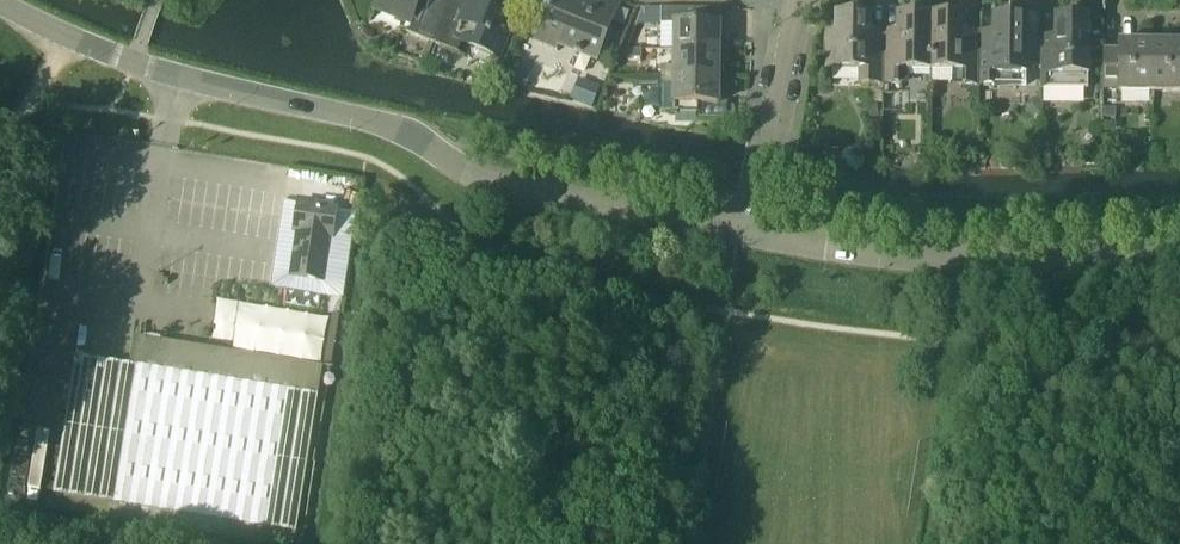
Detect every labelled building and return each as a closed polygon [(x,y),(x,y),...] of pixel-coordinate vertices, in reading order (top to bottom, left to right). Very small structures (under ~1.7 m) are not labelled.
[(446,0),(378,0),(375,8),(412,23),(408,33),(433,43),(449,1),(446,0)] [(514,19),(505,15),(511,0),(469,0),(466,8),(449,1),(433,43),(457,52),(461,42),(498,57),(514,19)] [(620,0),(619,0),(558,0),(557,2),(554,0),(553,0),(537,41),(557,49),(558,45),(577,52),(576,53),(581,55),(582,54),(596,60),(620,0)] [(662,9),(648,9),(648,23),(662,24),(675,24),(675,50),(719,51),(719,23),(695,23),(695,9),(662,9)] [(883,83),(884,38),(869,38),(869,15),(838,14),(838,34),(829,33),(828,69),(862,70),(862,83),(883,83)] [(931,70),(932,15),(898,15),(898,38),(884,38),(883,83),(883,84),(901,84),(901,70),(931,70)] [(979,85),(979,40),(965,40),(965,16),(932,15),(931,70),(960,71),(960,85),(979,85)] [(1027,85),(1027,16),(994,16),(993,40),(979,40),(979,85),(1027,85)] [(1088,89),(1089,18),(1056,17),(1056,41),(1041,41),(1040,88),(1088,89)] [(1151,91),(1151,42),(1121,42),(1121,50),(1104,50),(1103,89),(1119,89),(1119,91),(1151,91)] [(1151,42),(1151,91),(1179,92),(1179,43),(1151,42)] [(641,49),(626,49),(626,58),(641,58),(641,49)] [(719,77),(719,51),(675,50),(675,67),(661,67),(661,76),(719,77)] [(718,104),(719,77),(661,76),(640,76),(640,87),(660,87),(660,112),(698,113),(698,103),(718,104)] [(1027,106),(1027,114),(1041,114),(1042,99),(1033,99),(1027,106)] [(877,103),(867,104),(868,119),(878,118),(877,103)] [(321,283),(327,240),(331,240),(336,211),(297,205),(293,234),(297,235),(290,279),(321,283)] [(294,534),(317,396),(129,366),(74,357),(52,495),(294,534)]
